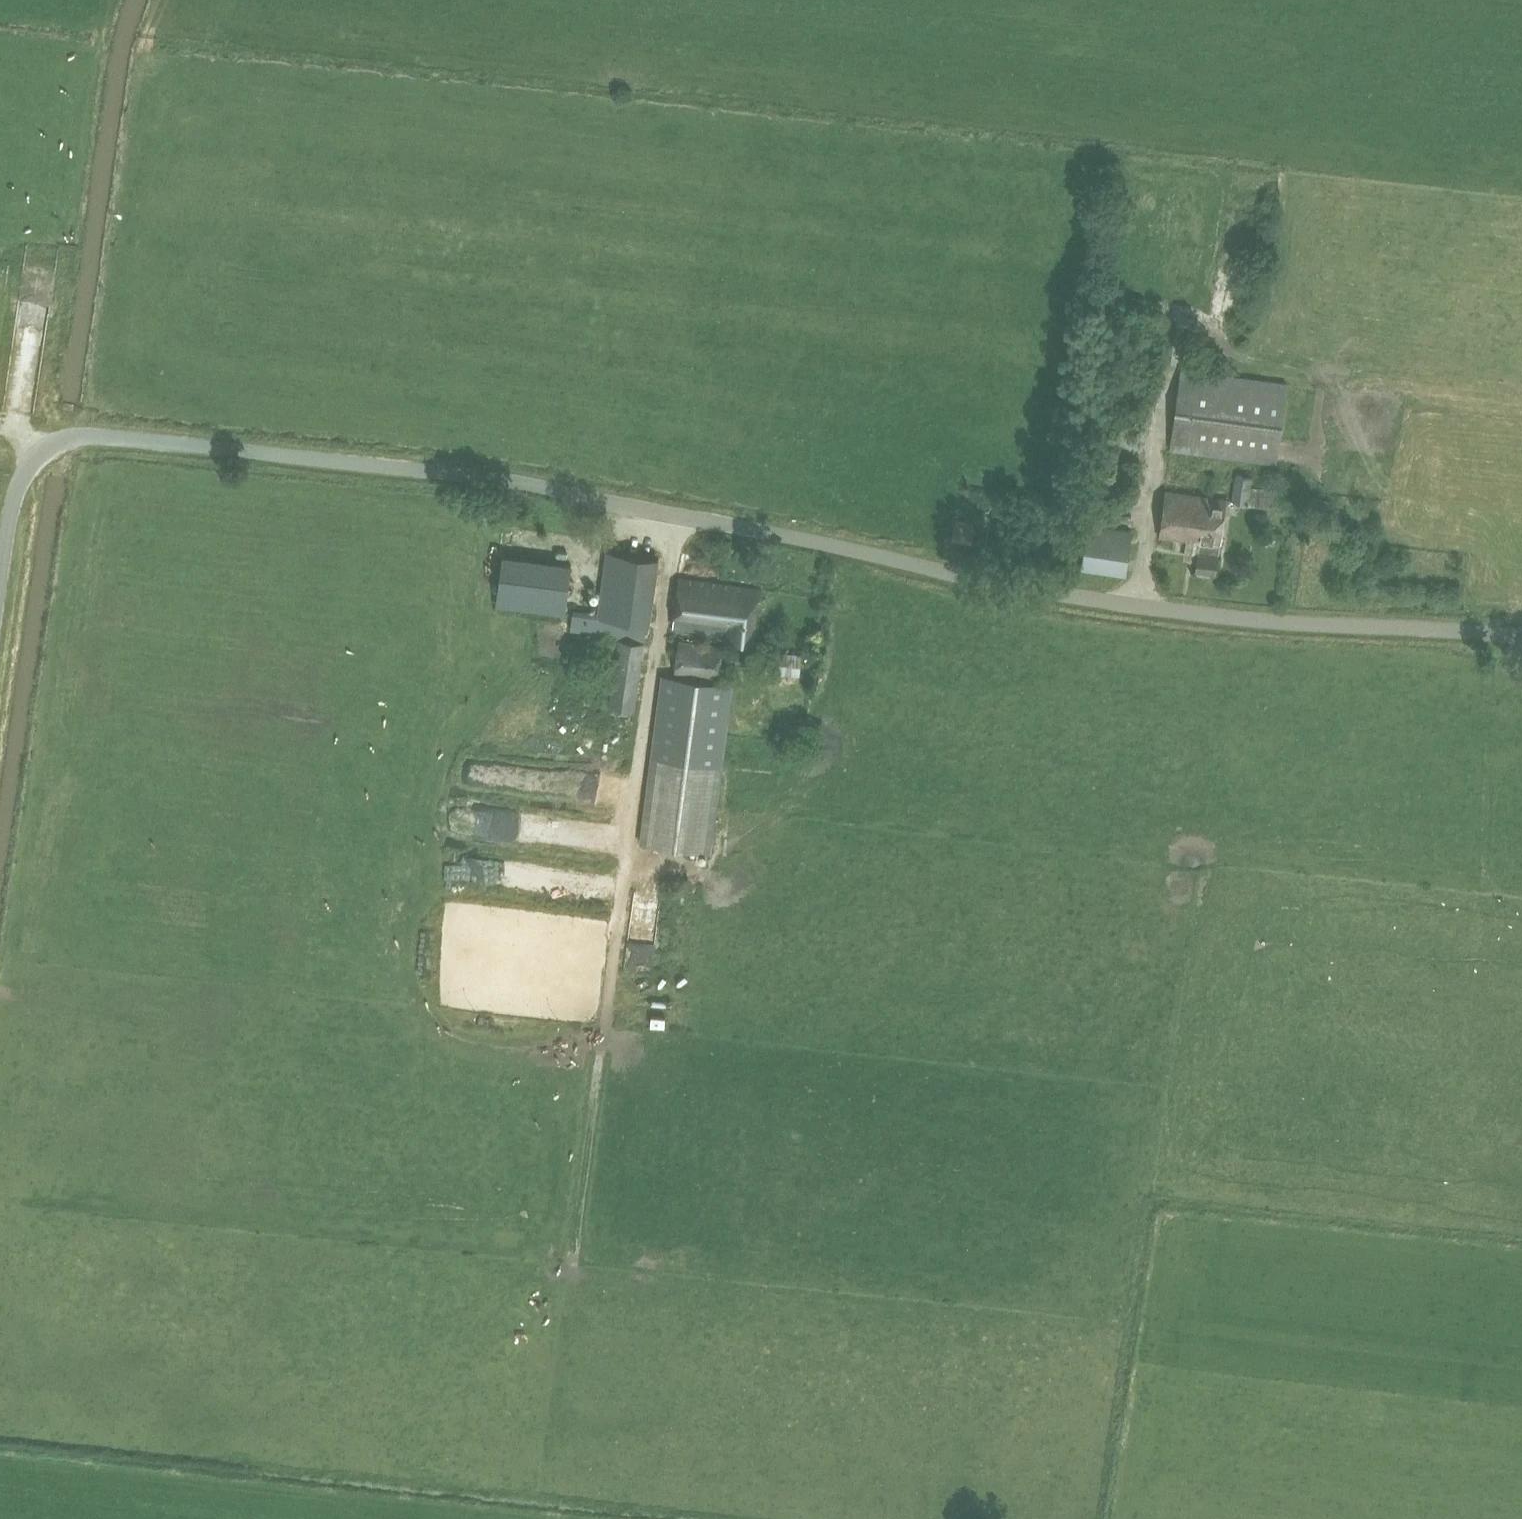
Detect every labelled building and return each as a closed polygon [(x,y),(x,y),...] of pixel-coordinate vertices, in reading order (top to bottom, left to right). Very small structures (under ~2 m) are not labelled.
[(1287,384),(1182,369),(1176,412),(1171,451),(1176,451),(1277,465),(1287,384)] [(1275,508),(1278,490),(1251,485),(1252,477),(1236,474),(1232,500),(1275,508)] [(1165,491),(1159,537),(1188,541),(1186,551),(1190,552),(1190,557),(1198,558),(1197,571),(1216,573),(1226,500),(1165,491)] [(953,540),(984,545),(987,523),(956,518),(953,540)] [(1082,569),(1125,576),(1132,530),(1088,523),(1082,569)] [(619,638),(609,707),(635,711),(645,643),(656,557),(606,550),(604,568),(599,612),(574,609),(571,630),(619,638)] [(565,614),(572,564),(504,555),(495,605),(565,614)] [(727,633),(727,638),(753,641),(759,590),(681,579),(674,626),(727,633)] [(679,641),(675,674),(719,679),(723,647),(679,641)] [(774,672),(800,675),(802,653),(776,650),(774,672)] [(732,683),(663,675),(641,842),(710,851),(732,683)] [(624,950),(649,951),(652,887),(627,886),(624,950)]
